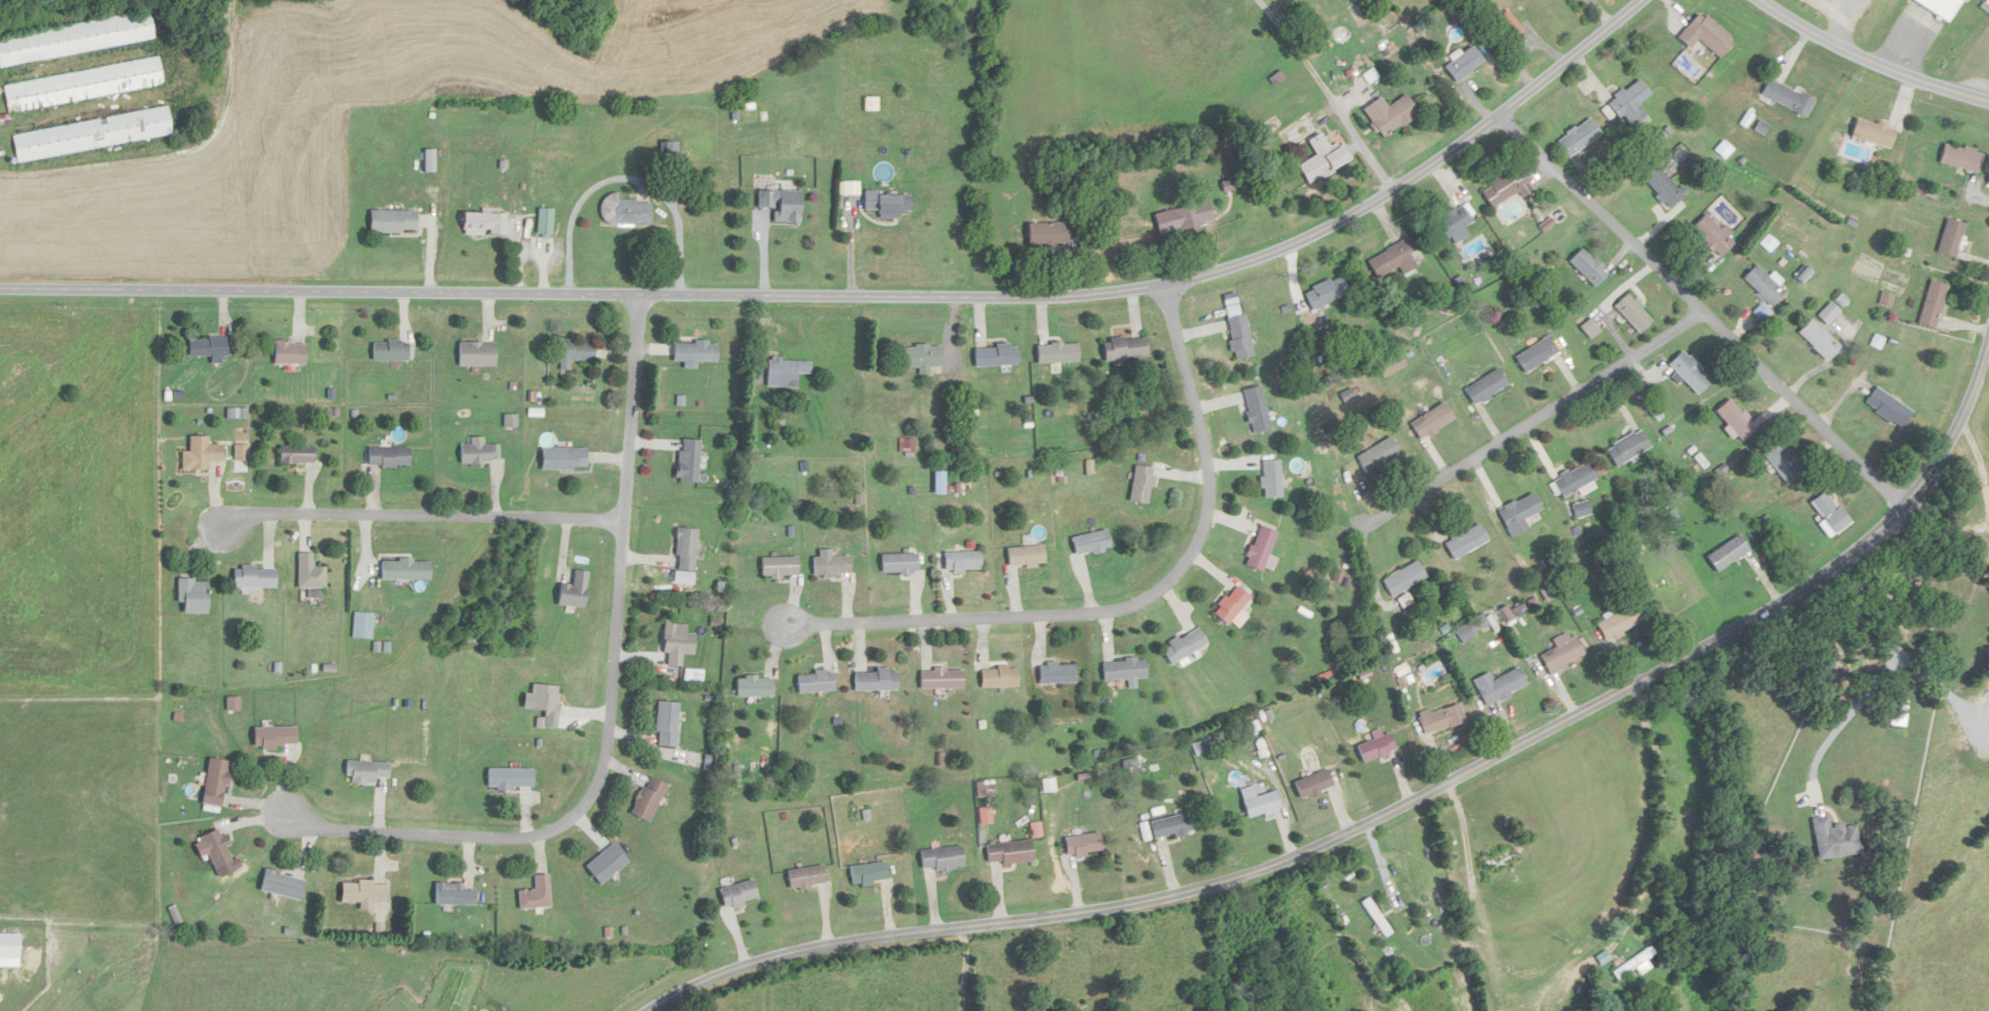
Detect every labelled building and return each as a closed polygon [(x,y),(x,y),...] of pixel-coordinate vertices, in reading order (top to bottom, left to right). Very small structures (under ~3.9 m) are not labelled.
[(1912,2),(1948,24),(1963,0),(1913,0),(1912,2)] [(1525,34),(1507,10),(1495,18),(1513,42),(1525,34)] [(3,68),(158,41),(153,12),(0,38),(0,53),(3,68)] [(1701,12),(1677,38),(1689,48),(1698,39),(1719,58),(1734,42),(1701,12)] [(1484,63),(1472,46),(1443,67),(1455,83),(1484,63)] [(167,88),(163,59),(7,84),(11,113),(167,88)] [(1637,105),(1651,94),(1639,79),(1609,104),(1630,129),(1646,116),(1637,105)] [(1806,118),(1814,100),(1769,79),(1761,96),(1806,118)] [(1380,97),(1362,110),(1382,138),(1417,113),(1405,95),(1387,107),(1380,97)] [(176,136),(171,108),(15,135),(20,163),(176,136)] [(1891,148),(1896,129),(1855,118),(1850,138),(1891,148)] [(1557,136),(1563,153),(1600,140),(1594,123),(1557,136)] [(1307,184),(1349,162),(1338,142),(1329,147),(1322,133),(1309,140),(1317,156),(1298,166),(1307,184)] [(1979,172),(1983,152),(1943,144),(1939,164),(1979,172)] [(427,172),(439,172),(439,150),(427,150),(427,172)] [(1671,209),(1685,194),(1657,166),(1642,181),(1671,209)] [(1479,188),(1490,208),(1518,194),(1521,198),(1531,193),(1518,168),(1479,188)] [(772,223),(799,223),(799,192),(757,191),(757,208),(772,208),(772,223)] [(898,219),(898,211),(910,211),(910,194),(864,194),(864,210),(878,210),(878,219),(898,219)] [(614,225),(650,225),(650,200),(614,200),(614,225)] [(1154,214),(1159,236),(1214,223),(1208,201),(1154,214)] [(1468,235),(1464,227),(1472,222),(1462,205),(1428,226),(1439,244),(1450,237),(1454,244),(1468,235)] [(553,236),(553,209),(537,209),(537,236),(553,236)] [(374,233),(416,233),(416,212),(374,212),(374,233)] [(460,214),(460,236),(506,236),(506,214),(460,214)] [(1720,258),(1734,243),(1705,214),(1691,229),(1720,258)] [(1954,259),(1966,225),(1947,219),(1935,253),(1954,259)] [(1071,223),(1027,223),(1027,244),(1071,244),(1071,223)] [(1366,259),(1375,278),(1399,267),(1403,275),(1417,268),(1410,254),(1417,251),(1411,237),(1366,259)] [(1594,287),(1607,274),(1582,248),(1568,261),(1594,287)] [(1742,278),(1771,307),(1785,293),(1756,265),(1742,278)] [(1348,294),(1339,276),(1302,292),(1311,311),(1348,294)] [(1947,285),(1930,281),(1917,324),(1935,329),(1947,285)] [(1638,334),(1653,321),(1628,293),(1614,306),(1638,334)] [(1826,325),(1840,313),(1831,304),(1818,315),(1826,325)] [(1225,308),(1233,361),(1250,358),(1243,306),(1225,308)] [(1600,332),(1590,319),(1580,327),(1590,340),(1600,332)] [(1797,333),(1826,362),(1841,348),(1812,319),(1797,333)] [(1515,358),(1525,374),(1559,353),(1549,336),(1515,358)] [(1102,342),(1104,362),(1148,357),(1145,337),(1102,342)] [(232,358),(232,338),(191,338),(191,358),(215,358),(215,364),(226,364),(226,358),(232,358)] [(407,361),(407,341),(372,341),(372,361),(407,361)] [(552,360),(560,361),(560,371),(570,371),(570,361),(593,362),(593,342),(552,341),(552,360)] [(310,365),(310,343),(277,343),(277,365),(310,365)] [(495,367),(495,343),(457,343),(457,367),(495,367)] [(672,343),(672,361),(684,361),(684,369),(695,369),(695,362),(716,362),(716,343),(672,343)] [(1036,345),(1036,363),(1079,363),(1079,345),(1036,345)] [(902,346),(902,369),(918,369),(918,375),(929,375),(929,368),(941,368),(941,346),(902,346)] [(974,347),(974,367),(1017,367),(1017,347),(974,347)] [(1668,365),(1697,395),(1712,380),(1682,351),(1668,365)] [(797,387),(797,374),(810,374),(811,361),(767,360),(767,387),(797,387)] [(1507,386),(1497,369),(1463,391),(1474,408),(1507,386)] [(1241,391),(1252,435),(1270,431),(1260,386),(1241,391)] [(1863,404),(1900,430),(1913,413),(1876,386),(1863,404)] [(1756,430),(1730,399),(1715,411),(1741,442),(1756,430)] [(1410,425),(1420,441),(1453,419),(1443,403),(1410,425)] [(1605,449),(1615,467),(1651,448),(1640,429),(1605,449)] [(188,471),(207,471),(207,463),(221,463),(221,445),(208,445),(208,437),(188,437),(188,471)] [(1366,472),(1400,458),(1392,439),(1358,454),(1366,472)] [(698,483),(699,441),(678,440),(676,483),(698,483)] [(1787,486),(1802,473),(1777,443),(1762,455),(1787,486)] [(500,465),(500,445),(459,445),(459,465),(500,465)] [(278,465),(313,465),(313,447),(278,447),(278,465)] [(410,468),(410,448),(366,448),(366,468),(410,468)] [(585,449),(540,448),(539,471),(585,471),(585,449)] [(1261,462),(1262,499),(1280,498),(1280,462),(1261,462)] [(1579,497),(1598,488),(1587,464),(1551,481),(1560,500),(1577,492),(1579,497)] [(1130,503),(1150,505),(1152,468),(1132,467),(1130,503)] [(1810,503),(1827,528),(1823,531),(1828,538),(1848,524),(1826,492),(1810,503)] [(1497,510),(1510,538),(1527,530),(1522,520),(1541,511),(1533,494),(1497,510)] [(1576,520),(1590,513),(1585,501),(1571,508),(1576,520)] [(1453,560),(1488,543),(1478,524),(1443,542),(1453,560)] [(1262,574),(1277,533),(1259,526),(1243,567),(1262,574)] [(674,570),(696,570),(696,529),(674,529),(674,570)] [(1110,550),(1106,531),(1070,537),(1074,556),(1110,550)] [(1706,557),(1717,574),(1751,552),(1740,535),(1706,557)] [(1006,547),(1006,567),(1044,567),(1044,547),(1006,547)] [(943,552),(943,573),(981,573),(981,552),(943,552)] [(325,589),(325,568),(313,568),(313,553),(297,553),(298,589),(325,589)] [(880,555),(880,574),(917,574),(917,555),(880,555)] [(850,557),(812,557),(812,577),(850,577),(850,557)] [(761,558),(760,578),(797,578),(797,558),(761,558)] [(379,581),(430,581),(430,560),(379,560),(379,581)] [(1382,580),(1391,597),(1425,579),(1416,562),(1382,580)] [(276,568),(232,568),(231,589),(276,589),(276,568)] [(588,573),(573,572),(571,586),(558,585),(556,605),(585,608),(588,573)] [(178,615),(206,615),(206,580),(178,580),(178,615)] [(1251,598),(1236,586),(1212,614),(1226,626),(1251,598)] [(1596,625),(1605,643),(1641,624),(1632,606),(1596,625)] [(1462,643),(1488,628),(1480,615),(1455,631),(1462,643)] [(661,654),(668,654),(667,667),(681,668),(682,654),(693,655),(695,634),(686,633),(687,623),(664,621),(661,654)] [(1160,646),(1168,665),(1208,648),(1200,629),(1160,646)] [(1548,674),(1584,658),(1574,637),(1568,640),(1566,634),(1552,641),(1556,648),(1539,656),(1548,674)] [(1102,682),(1129,680),(1146,679),(1144,660),(1101,663),(1102,682)] [(1074,685),(1074,664),(1038,664),(1038,685),(1074,685)] [(980,669),(980,688),(1017,688),(1017,669),(980,669)] [(1526,687),(1518,669),(1493,681),(1489,673),(1473,680),(1485,706),(1526,687)] [(962,670),(918,670),(918,690),(962,690),(962,670)] [(896,691),(896,672),(853,672),(853,691),(896,691)] [(796,674),(796,693),(833,693),(833,674),(796,674)] [(771,698),(771,678),(736,678),(736,698),(771,698)] [(558,731),(560,687),(531,686),(530,712),(538,712),(537,730),(558,731)] [(1910,699),(1893,695),(1886,724),(1903,728),(1910,699)] [(226,699),(226,711),(240,711),(240,699),(226,699)] [(654,747),(675,748),(678,704),(657,703),(654,747)] [(1417,717),(1423,736),(1464,722),(1457,703),(1417,717)] [(286,751),(286,746),(297,746),(297,728),(252,728),(252,751),(286,751)] [(1372,740),(1355,746),(1361,765),(1396,753),(1390,734),(1382,737),(1380,730),(1370,734),(1372,740)] [(221,808),(229,762),(208,759),(200,805),(221,808)] [(347,783),(388,784),(389,763),(347,762),(347,783)] [(1333,787),(1326,769),(1292,782),(1299,800),(1333,787)] [(533,770),(487,770),(487,790),(533,790),(533,770)] [(648,825),(667,786),(647,777),(629,816),(648,825)] [(1281,807),(1274,789),(1241,803),(1249,821),(1281,807)] [(1194,830),(1190,812),(1149,822),(1153,840),(1194,830)] [(1811,818),(1817,860),(1860,854),(1856,822),(1831,826),(1829,816),(1811,818)] [(217,829),(199,839),(215,871),(233,862),(217,829)] [(1065,855),(1100,852),(1099,833),(1063,837),(1065,855)] [(987,865),(1031,860),(1029,840),(984,845),(987,865)] [(628,865),(615,845),(584,865),(597,886),(628,865)] [(919,850),(921,871),(963,868),(961,846),(919,850)] [(1482,860),(1486,869),(1519,855),(1515,846),(1482,860)] [(847,867),(850,887),(886,881),(883,861),(847,867)] [(786,868),(786,887),(823,887),(823,868),(786,868)] [(298,902),(305,882),(265,870),(258,891),(298,902)] [(550,908),(549,875),(533,875),(534,890),(518,891),(518,909),(550,908)] [(758,899),(753,879),(718,889),(723,909),(758,899)] [(385,904),(386,885),(340,882),(339,903),(359,904),(358,912),(372,912),(373,904),(385,904)] [(473,884),(433,884),(433,905),(473,905),(473,884)] [(1362,902),(1384,939),(1393,934),(1370,897),(1362,902)]
